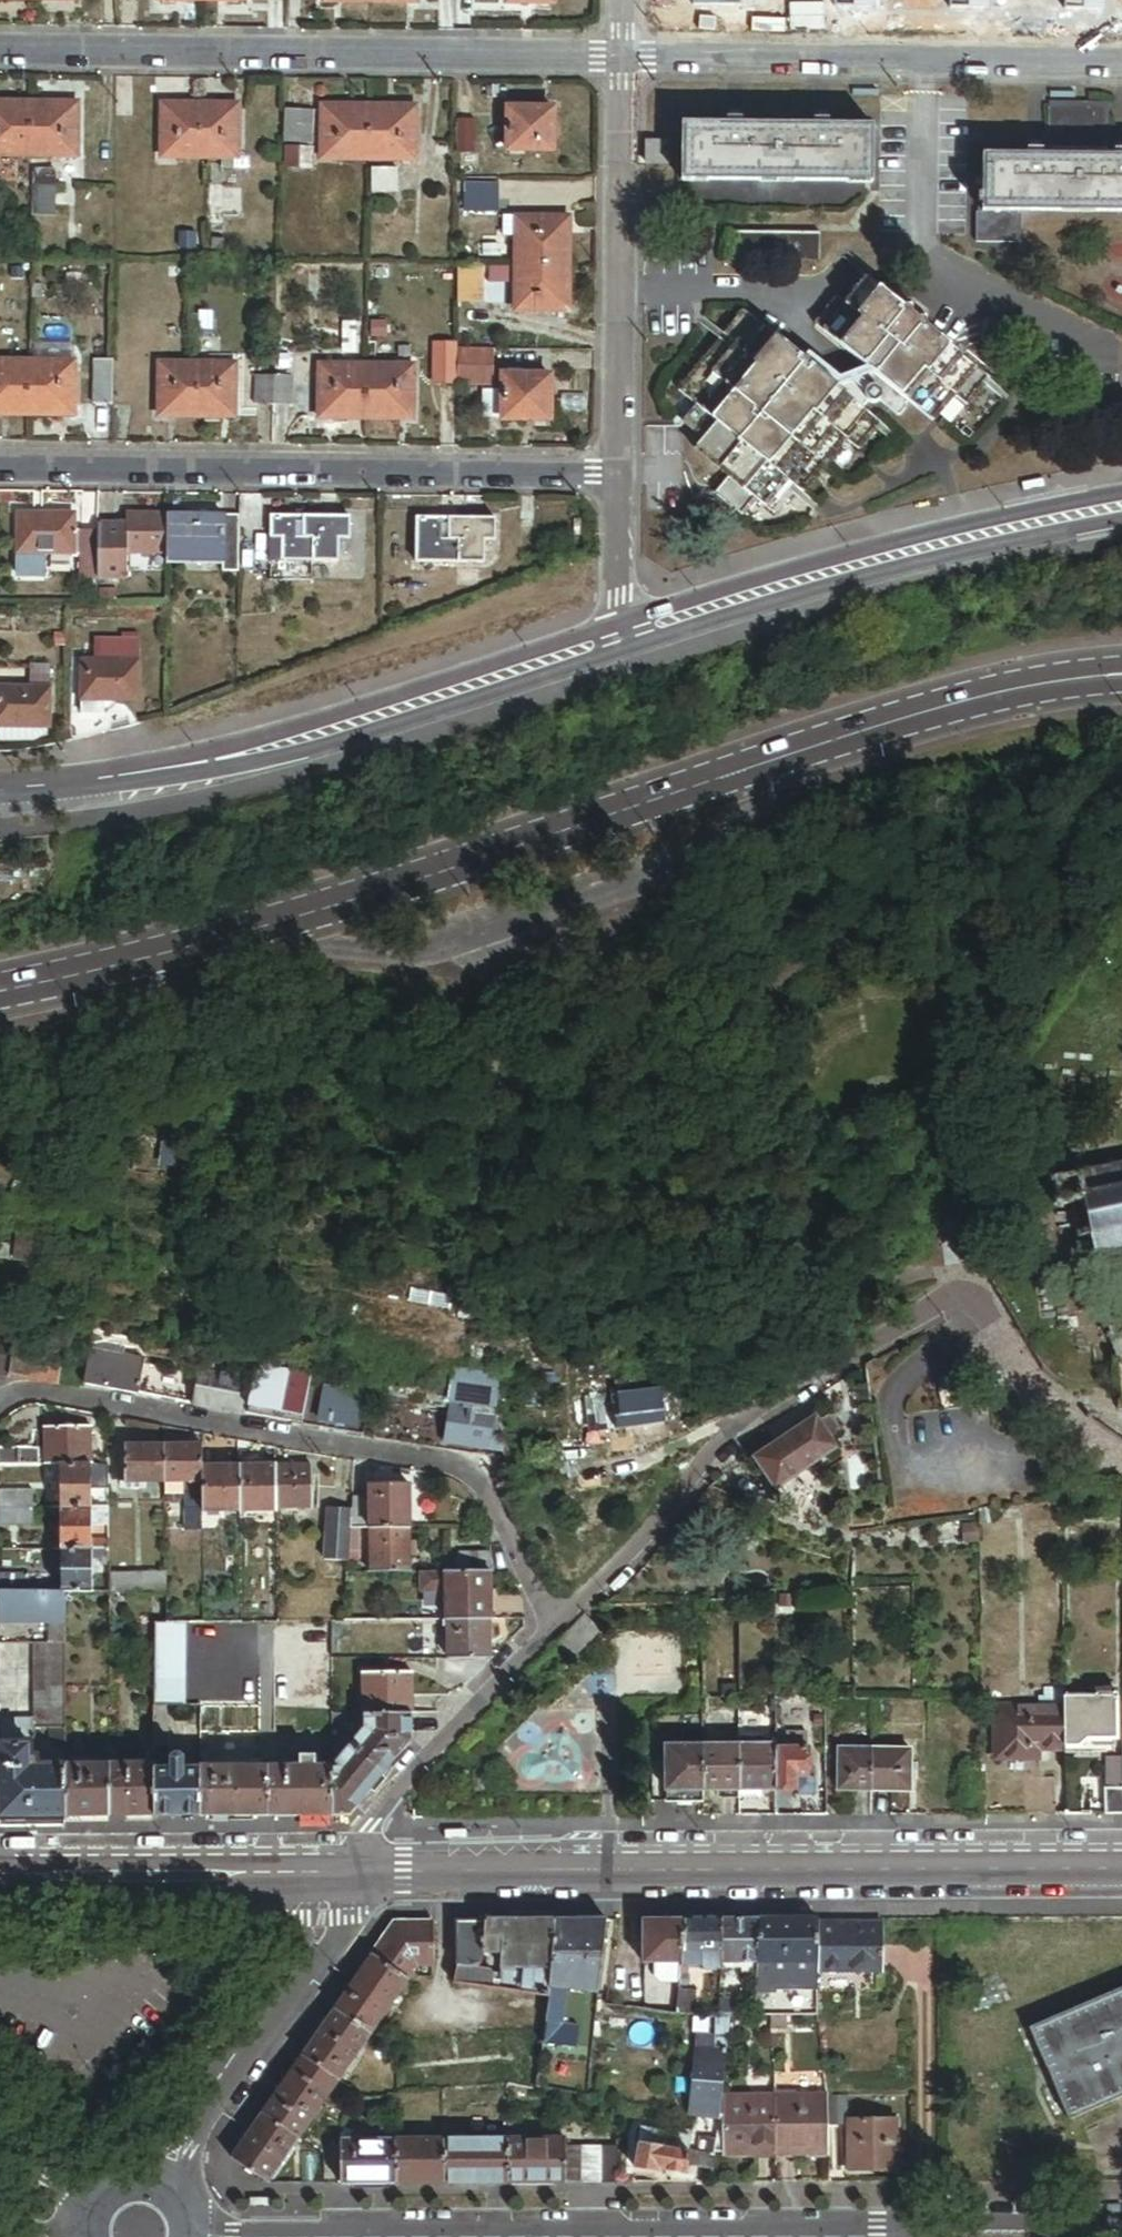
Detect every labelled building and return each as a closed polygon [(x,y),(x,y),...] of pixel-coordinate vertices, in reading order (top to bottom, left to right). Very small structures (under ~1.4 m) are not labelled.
[(1108,103),(1049,102),(1048,151),(1108,151),(1108,103)] [(32,105),(0,104),(0,155),(32,156),(32,105)] [(77,105),(32,105),(32,156),(77,156),(77,105)] [(192,130),(192,106),(164,106),(163,157),(208,157),(209,134),(200,134),(200,130),(192,130)] [(238,107),(192,106),(192,130),(200,130),(200,134),(209,134),(208,157),(221,158),(235,158),(237,158),(238,107)] [(370,159),(370,108),(323,107),(323,159),(370,159)] [(416,108),(370,108),(370,159),(416,159),(416,108)] [(553,109),(508,109),(508,151),(553,151),(553,109)] [(284,112),(283,143),(312,144),(313,113),(284,112)] [(477,121),(458,122),(458,155),(477,155),(477,121)] [(742,127),(727,127),(683,127),(683,182),(873,183),(873,128),(829,128),(813,128),(742,127)] [(669,142),(647,142),(647,164),(669,165),(669,142)] [(1028,142),(1028,150),(1041,150),(1041,142),(1028,142)] [(450,148),(435,148),(435,158),(450,159),(450,148)] [(313,150),(286,149),(285,170),(312,171),(313,150)] [(1043,157),(1027,157),(983,157),(983,193),(983,211),(1024,211),(1121,212),(1121,158),(1113,157),(1043,157)] [(235,158),(221,158),(221,170),(235,170),(235,158)] [(398,170),(373,171),(373,194),(398,194),(398,170)] [(27,171),(6,171),(6,183),(27,184),(27,171)] [(30,217),(55,217),(55,172),(30,172),(30,217)] [(499,185),(466,185),(466,213),(499,213),(499,185)] [(222,233),(222,186),(207,186),(208,226),(207,233),(222,233)] [(1023,242),(1024,211),(983,211),(983,193),(979,193),(979,211),(977,211),(976,241),(1023,242)] [(517,218),(504,218),(504,239),(517,239),(517,220),(517,218)] [(517,265),(569,266),(569,220),(517,220),(517,239),(517,265)] [(188,231),(176,230),(175,241),(188,241),(188,231)] [(820,234),(727,233),(727,260),(820,261),(820,234)] [(212,241),(212,253),(225,253),(225,241),(212,241)] [(499,247),(484,246),(484,257),(499,258),(499,247)] [(179,267),(165,265),(164,276),(178,277),(179,267)] [(569,312),(569,266),(517,265),(517,311),(569,312)] [(812,322),(857,358),(901,302),(857,267),(812,322)] [(485,269),(457,269),(457,305),(485,305),(485,269)] [(44,287),(34,287),(34,301),(44,301),(44,287)] [(376,298),(376,337),(402,337),(403,309),(395,309),(395,298),(376,298)] [(880,377),(925,322),(901,302),(857,358),(865,364),(880,377)] [(883,422),(864,407),(833,381),(819,370),(775,424),(749,403),(793,348),(746,310),(680,391),(696,404),(798,488),(804,493),(847,440),(860,452),(883,422)] [(190,316),(190,337),(213,337),(212,313),(199,313),(199,316),(190,316)] [(906,397),(931,417),(952,391),(965,401),(987,373),(925,322),(880,377),(882,378),(906,397)] [(357,324),(343,324),(343,355),(357,355),(357,324)] [(471,338),(460,338),(460,350),(471,350),(471,338)] [(775,424),(819,370),(806,359),(793,348),(749,403),(775,424)] [(493,387),(493,350),(471,350),(460,350),(458,350),(458,387),(493,387)] [(806,359),(819,370),(833,381),(840,377),(811,352),(806,359)] [(290,356),(280,356),(280,370),(290,370),(290,356)] [(399,358),(398,368),(412,368),(412,358),(399,358)] [(29,364),(0,363),(0,415),(28,415),(29,364)] [(75,364),(29,364),(28,415),(75,416),(75,364)] [(881,390),(881,393),(881,395),(879,397),(878,398),(898,414),(906,403),(903,401),(906,397),(882,378),(880,377),(865,364),(840,377),(833,381),(864,407),(871,400),(869,399),(868,398),(866,396),(865,394),(865,391),(866,388),(868,386),(871,384),(874,384),(877,384),(879,386),(880,388),(881,390)] [(114,406),(114,365),(96,365),(95,406),(114,406)] [(235,367),(161,365),(161,417),(235,417),(235,367)] [(368,419),(368,367),(321,367),(322,419),(368,419)] [(398,368),(368,367),(368,419),(414,419),(414,368),(412,368),(398,368)] [(255,407),(275,407),(275,378),(256,377),(255,407)] [(551,377),(504,377),(504,421),(550,421),(551,377)] [(275,378),(275,407),(291,408),(292,378),(275,378)] [(879,386),(877,384),(874,384),(871,384),(868,386),(866,388),(865,391),(865,394),(866,396),(868,398),(869,399),(871,400),(875,400),(878,398),(879,397),(881,395),(881,393),(881,390),(880,388),(879,386)] [(729,475),(758,499),(776,514),(798,488),(696,404),(683,420),(704,437),(695,448),(729,475)] [(744,516),(758,499),(729,475),(715,493),(744,516)] [(0,493),(0,504),(15,504),(15,493),(0,493)] [(31,507),(31,515),(46,515),(46,507),(31,507)] [(75,555),(75,534),(75,516),(46,515),(31,515),(20,515),(20,554),(48,554),(75,555)] [(124,581),(124,556),(168,556),(168,518),(125,517),(125,526),(99,526),(99,534),(98,581),(124,581)] [(168,556),(167,562),(223,562),(223,518),(168,518),(168,556)] [(239,519),(223,518),(223,562),(223,574),(238,574),(239,519)] [(349,518),(271,518),(270,563),(337,564),(338,541),(348,541),(349,518)] [(494,542),(495,520),(416,519),(416,564),(483,564),(484,542),(494,542)] [(586,521),(575,521),(575,538),(587,537),(586,521)] [(98,581),(99,534),(81,534),(80,555),(80,580),(98,581)] [(48,554),(20,554),(19,580),(48,580),(48,554)] [(116,590),(102,590),(102,603),(116,604),(116,590)] [(96,644),(96,663),(139,663),(139,645),(96,644)] [(139,663),(96,663),(84,662),(83,701),(105,701),(139,702),(139,663)] [(33,667),(32,689),(51,689),(51,667),(33,667)] [(32,689),(0,689),(0,728),(47,729),(50,729),(51,689),(32,689)] [(105,716),(105,701),(83,701),(83,716),(105,716)] [(0,728),(0,743),(34,743),(47,736),(47,729),(0,728)] [(1086,1175),(1084,1167),(1075,1169),(1076,1173),(1059,1177),(1058,1172),(1052,1174),(1053,1178),(1049,1179),(1050,1186),(1054,1185),(1057,1200),(1054,1201),(1055,1209),(1058,1208),(1061,1208),(1061,1209),(1065,1208),(1065,1207),(1085,1203),(1090,1230),(1078,1232),(1079,1239),(1089,1237),(1092,1252),(1087,1253),(1089,1261),(1094,1260),(1095,1265),(1097,1274),(1098,1280),(1096,1280),(1097,1286),(1100,1285),(1104,1306),(1101,1306),(1103,1311),(1106,1311),(1111,1334),(1108,1334),(1109,1338),(1118,1336),(1104,1273),(1102,1264),(1100,1256),(1121,1252),(1121,1167),(1086,1175)] [(37,1244),(34,1266),(34,1268),(92,1276),(95,1248),(37,1241),(37,1244)] [(12,1263),(34,1266),(37,1244),(15,1242),(12,1263)] [(7,1264),(9,1251),(0,1249),(0,1263),(7,1264)] [(16,1338),(17,1332),(18,1330),(0,1327),(0,1336),(16,1338)] [(16,1338),(16,1340),(64,1348),(65,1341),(63,1340),(17,1332),(16,1338)] [(10,1376),(16,1340),(16,1338),(0,1336),(0,1375),(10,1376)] [(16,1340),(10,1376),(58,1384),(64,1348),(16,1340)] [(93,1344),(88,1350),(122,1355),(123,1348),(93,1344)] [(82,1385),(136,1394),(141,1370),(142,1362),(143,1359),(122,1355),(88,1350),(82,1385)] [(143,1359),(142,1362),(143,1362),(149,1363),(148,1371),(145,1383),(161,1387),(159,1399),(161,1399),(174,1401),(176,1390),(193,1392),(197,1372),(161,1365),(162,1359),(162,1358),(144,1354),(143,1359)] [(161,1365),(197,1372),(197,1366),(162,1359),(161,1365)] [(1118,1362),(1119,1362),(1120,1362),(1119,1359),(1114,1361),(1113,1361),(1114,1365),(1117,1365),(1119,1381),(1116,1381),(1116,1385),(1120,1385),(1121,1397),(1121,1386),(1118,1362)] [(142,1362),(141,1370),(148,1371),(149,1363),(143,1362),(142,1362)] [(883,1372),(877,1362),(868,1368),(874,1377),(883,1372)] [(251,1376),(198,1366),(197,1366),(197,1372),(193,1392),(190,1407),(244,1416),(245,1415),(251,1376)] [(251,1376),(245,1415),(301,1425),(305,1403),(309,1378),(252,1369),(251,1376)] [(494,1408),(496,1402),(495,1399),(499,1385),(450,1378),(447,1400),(465,1403),(466,1397),(481,1399),(480,1405),(494,1408)] [(663,1399),(662,1388),(625,1393),(612,1394),(614,1405),(602,1407),(605,1429),(676,1421),(674,1398),(663,1399)] [(479,1410),(480,1405),(481,1399),(466,1397),(465,1403),(464,1407),(449,1405),(444,1439),(489,1447),(494,1412),(479,1410)] [(305,1403),(301,1425),(362,1435),(366,1412),(305,1403)] [(430,1446),(435,1413),(378,1405),(374,1436),(430,1446)] [(833,1442),(821,1425),(817,1417),(755,1459),(775,1492),(838,1450),(833,1442)] [(832,1417),(821,1425),(833,1442),(844,1435),(832,1417)] [(47,1428),(48,1465),(63,1465),(91,1465),(90,1427),(47,1428)] [(166,1446),(179,1446),(179,1436),(166,1436),(166,1446)] [(165,1446),(165,1482),(186,1481),(187,1509),(204,1509),(203,1469),(203,1445),(179,1446),(166,1446),(165,1446)] [(148,1482),(165,1482),(165,1446),(124,1446),(125,1465),(125,1483),(148,1482)] [(41,1465),(41,1448),(0,1448),(0,1466),(41,1465)] [(91,1465),(63,1465),(64,1508),(92,1508),(92,1494),(91,1465)] [(109,1480),(109,1465),(91,1465),(92,1494),(99,1494),(99,1485),(104,1480),(109,1480)] [(277,1467),(277,1509),(313,1508),(313,1466),(277,1467)] [(240,1468),(241,1512),(277,1512),(277,1509),(277,1467),(240,1468)] [(204,1509),(204,1513),(241,1512),(240,1468),(203,1469),(204,1509)] [(371,1517),(371,1529),(410,1528),(409,1484),(371,1485),(371,1517)] [(35,1509),(35,1491),(0,1491),(0,1509),(35,1509)] [(92,1508),(109,1508),(109,1493),(99,1494),(92,1494),(92,1508)] [(92,1508),(64,1508),(64,1550),(92,1550),(92,1541),(92,1527),(92,1508)] [(92,1527),(110,1527),(109,1508),(92,1508),(92,1527)] [(1003,1523),(1001,1508),(979,1512),(979,1528),(1003,1523)] [(35,1509),(0,1509),(0,1527),(35,1527),(35,1509)] [(352,1529),(353,1517),(353,1510),(329,1509),(325,1578),(349,1579),(349,1574),(350,1552),(352,1529)] [(979,1510),(969,1512),(969,1527),(979,1528),(979,1512),(979,1510)] [(371,1517),(353,1517),(352,1529),(362,1529),(371,1529),(371,1517)] [(410,1528),(371,1529),(372,1574),(410,1573),(410,1528)] [(362,1529),(352,1529),(350,1552),(361,1553),(362,1529)] [(92,1550),(110,1550),(110,1541),(92,1541),(92,1550)] [(92,1550),(64,1550),(65,1593),(67,1593),(93,1594),(93,1566),(92,1550)] [(93,1566),(110,1566),(110,1550),(92,1550),(93,1566)] [(462,1554),(461,1573),(490,1572),(490,1553),(462,1554)] [(461,1573),(447,1573),(447,1594),(447,1620),(449,1620),(489,1619),(491,1619),(490,1572),(461,1573)] [(447,1573),(421,1573),(421,1594),(447,1594),(447,1573)] [(31,1592),(32,1576),(0,1575),(0,1591),(31,1592)] [(167,1596),(167,1579),(149,1578),(111,1576),(111,1594),(167,1596)] [(67,1593),(65,1593),(31,1592),(0,1591),(0,1619),(51,1618),(51,1644),(66,1643),(67,1643),(67,1593)] [(556,1644),(572,1661),(600,1631),(584,1616),(556,1644)] [(489,1619),(449,1620),(450,1659),(490,1658),(490,1656),(489,1619)] [(184,1709),(184,1624),(154,1625),(155,1708),(167,1709),(184,1709)] [(66,1660),(66,1643),(51,1644),(36,1644),(37,1661),(66,1660)] [(66,1676),(66,1660),(37,1661),(37,1676),(66,1676)] [(898,1666),(888,1666),(888,1677),(899,1676),(898,1666)] [(365,1674),(365,1713),(412,1713),(412,1673),(365,1674)] [(66,1690),(66,1676),(37,1676),(37,1691),(66,1690)] [(1044,1688),(1044,1707),(1063,1707),(1063,1697),(1063,1688),(1044,1688)] [(66,1705),(66,1690),(37,1691),(37,1705),(66,1705)] [(1095,1697),(1063,1697),(1063,1707),(1064,1747),(1079,1747),(1085,1739),(1114,1738),(1114,1697),(1095,1697)] [(67,1728),(66,1705),(37,1705),(37,1719),(38,1728),(52,1728),(67,1728)] [(1064,1747),(1063,1707),(1044,1707),(994,1707),(994,1758),(1036,1758),(1036,1749),(1064,1748),(1064,1747)] [(167,1709),(155,1708),(155,1734),(162,1734),(167,1734),(167,1709)] [(199,1711),(181,1710),(182,1742),(199,1742),(199,1711)] [(365,1729),(332,1767),(333,1816),(350,1816),(413,1742),(412,1714),(365,1715),(365,1729)] [(365,1715),(332,1716),(332,1767),(365,1729),(365,1715)] [(0,1719),(0,1745),(31,1745),(32,1758),(38,1758),(38,1728),(37,1719),(0,1719)] [(67,1743),(67,1728),(52,1729),(52,1743),(59,1743),(67,1743)] [(89,1728),(67,1728),(67,1743),(67,1748),(67,1754),(89,1754),(89,1728)] [(1079,1747),(1064,1747),(1064,1748),(1064,1754),(1093,1754),(1093,1747),(1114,1747),(1114,1738),(1085,1739),(1079,1747)] [(67,1818),(67,1766),(38,1766),(38,1758),(32,1758),(31,1745),(0,1745),(0,1772),(1,1819),(67,1818)] [(702,1791),(702,1746),(665,1747),(665,1791),(702,1791)] [(740,1791),(739,1746),(702,1746),(702,1791),(715,1791),(740,1791)] [(761,1791),(775,1791),(775,1749),(775,1746),(739,1746),(740,1791),(761,1791)] [(775,1749),(775,1791),(797,1791),(797,1779),(808,1778),(808,1749),(787,1749),(775,1749)] [(871,1750),(838,1749),(838,1791),(871,1791),(871,1750)] [(871,1750),(871,1791),(910,1792),(910,1750),(871,1750)] [(171,1770),(184,1770),(184,1762),(183,1760),(180,1757),(176,1756),(173,1758),(172,1760),(171,1763),(171,1770)] [(301,1767),(315,1767),(315,1757),(301,1757),(301,1767)] [(1106,1757),(1105,1790),(1121,1790),(1121,1784),(1121,1783),(1121,1758),(1106,1757)] [(111,1818),(111,1765),(67,1765),(67,1766),(67,1818),(111,1818)] [(156,1765),(111,1765),(111,1818),(156,1818),(156,1770),(156,1765)] [(262,1817),(268,1817),(268,1767),(261,1767),(201,1768),(201,1770),(201,1817),(262,1817)] [(333,1816),(332,1767),(315,1767),(301,1767),(274,1767),(268,1767),(268,1817),(275,1817),(333,1816)] [(171,1770),(156,1770),(156,1818),(201,1817),(201,1770),(184,1770),(171,1770)] [(1091,1815),(1121,1815),(1121,1790),(1105,1790),(1091,1790),(1091,1815)] [(702,1803),(702,1791),(665,1791),(665,1803),(702,1803)] [(740,1800),(740,1791),(715,1791),(716,1795),(715,1796),(715,1797),(716,1798),(716,1799),(717,1799),(717,1800),(718,1800),(719,1800),(740,1800)] [(761,1791),(740,1791),(740,1800),(757,1800),(758,1799),(759,1799),(759,1798),(760,1798),(760,1797),(761,1796),(761,1795),(761,1794),(761,1791)] [(818,1918),(761,1919),(757,1963),(779,1963),(817,1962),(818,1962),(818,1923),(818,1918)] [(656,1963),(682,1963),(686,1919),(643,1920),(643,1963),(656,1963)] [(702,1970),(722,1970),(722,1969),(722,1963),(722,1919),(686,1919),(682,1963),(682,1967),(702,1967),(702,1970)] [(722,1919),(722,1963),(730,1963),(757,1963),(761,1919),(722,1919)] [(505,1953),(552,1952),(554,1920),(505,1921),(506,1944),(502,1944),(502,1953),(505,1953)] [(554,1920),(552,1952),(549,1988),(568,1990),(600,1992),(605,1920),(554,1920)] [(456,1921),(456,1963),(481,1967),(486,1962),(486,1953),(485,1921),(456,1921)] [(485,1921),(486,1953),(502,1953),(502,1944),(506,1944),(505,1921),(485,1921)] [(395,1922),(372,1954),(409,1979),(417,1966),(434,1966),(433,1922),(395,1922)] [(884,1923),(818,1923),(818,1962),(818,1970),(885,1970),(884,1923)] [(549,1988),(552,1952),(505,1953),(503,1968),(505,1968),(504,1973),(502,1989),(548,1995),(549,1988)] [(335,2008),(371,2033),(409,1979),(372,1954),(335,2008)] [(817,1970),(817,1962),(779,1963),(776,1991),(816,1991),(817,1970)] [(452,1983),(489,1987),(491,1972),(492,1968),(481,1967),(456,1963),(452,1983)] [(681,1981),(682,1967),(682,1963),(656,1963),(656,1976),(661,1981),(681,1981)] [(779,1963),(757,1963),(754,1995),(754,2000),(752,2014),(771,2014),(774,2014),(776,1991),(779,1963)] [(491,1972),(489,1987),(502,1989),(504,1973),(491,1972)] [(568,1990),(549,1988),(548,1995),(546,2024),(566,2025),(568,1990)] [(1029,2029),(1050,2075),(1071,2123),(1121,2100),(1121,1989),(1029,2029)] [(697,1998),(680,1996),(679,2012),(696,2013),(697,1998)] [(748,2000),(719,1999),(718,2013),(730,2013),(752,2014),(754,2000),(748,2000)] [(339,2080),(371,2033),(335,2008),(302,2055),(339,2080)] [(730,2013),(718,2013),(714,2013),(712,2037),(716,2038),(727,2039),(730,2013)] [(774,2014),(771,2014),(771,2030),(786,2030),(786,2015),(774,2014)] [(566,2025),(546,2024),(544,2054),(574,2057),(576,2026),(566,2025)] [(715,2046),(716,2038),(712,2037),(697,2036),(696,2044),(715,2046)] [(719,2119),(726,2047),(715,2046),(696,2044),(692,2082),(692,2089),(689,2115),(719,2119)] [(299,2138),(339,2080),(302,2055),(262,2113),(299,2138)] [(845,2094),(828,2094),(828,2096),(828,2125),(845,2125),(845,2094)] [(775,2149),(775,2096),(723,2096),(723,2154),(753,2154),(753,2149),(775,2149)] [(775,2096),(775,2149),(796,2149),(796,2154),(817,2154),(817,2096),(775,2096)] [(817,2154),(828,2154),(828,2125),(828,2096),(817,2096),(817,2154)] [(267,2184),(299,2138),(262,2113),(231,2158),(267,2184)] [(870,2162),(870,2172),(897,2172),(897,2121),(849,2121),(849,2125),(849,2162),(870,2162)] [(689,2141),(637,2135),(636,2147),(687,2154),(689,2141)] [(697,2155),(714,2157),(716,2140),(699,2138),(697,2155)] [(395,2140),(341,2140),(341,2184),(395,2184),(395,2140)] [(395,2184),(444,2183),(443,2140),(395,2140),(395,2184)] [(507,2183),(507,2140),(443,2140),(444,2183),(507,2183)] [(566,2140),(507,2140),(507,2183),(566,2183),(566,2146),(566,2140)] [(618,2183),(619,2183),(619,2146),(566,2146),(566,2183),(618,2183)] [(686,2167),(687,2154),(636,2147),(632,2172),(658,2175),(658,2173),(685,2176),(686,2167)] [(686,2167),(712,2171),(714,2157),(697,2155),(687,2154),(686,2167)] [(849,2172),(870,2172),(870,2162),(849,2162),(849,2172)]
